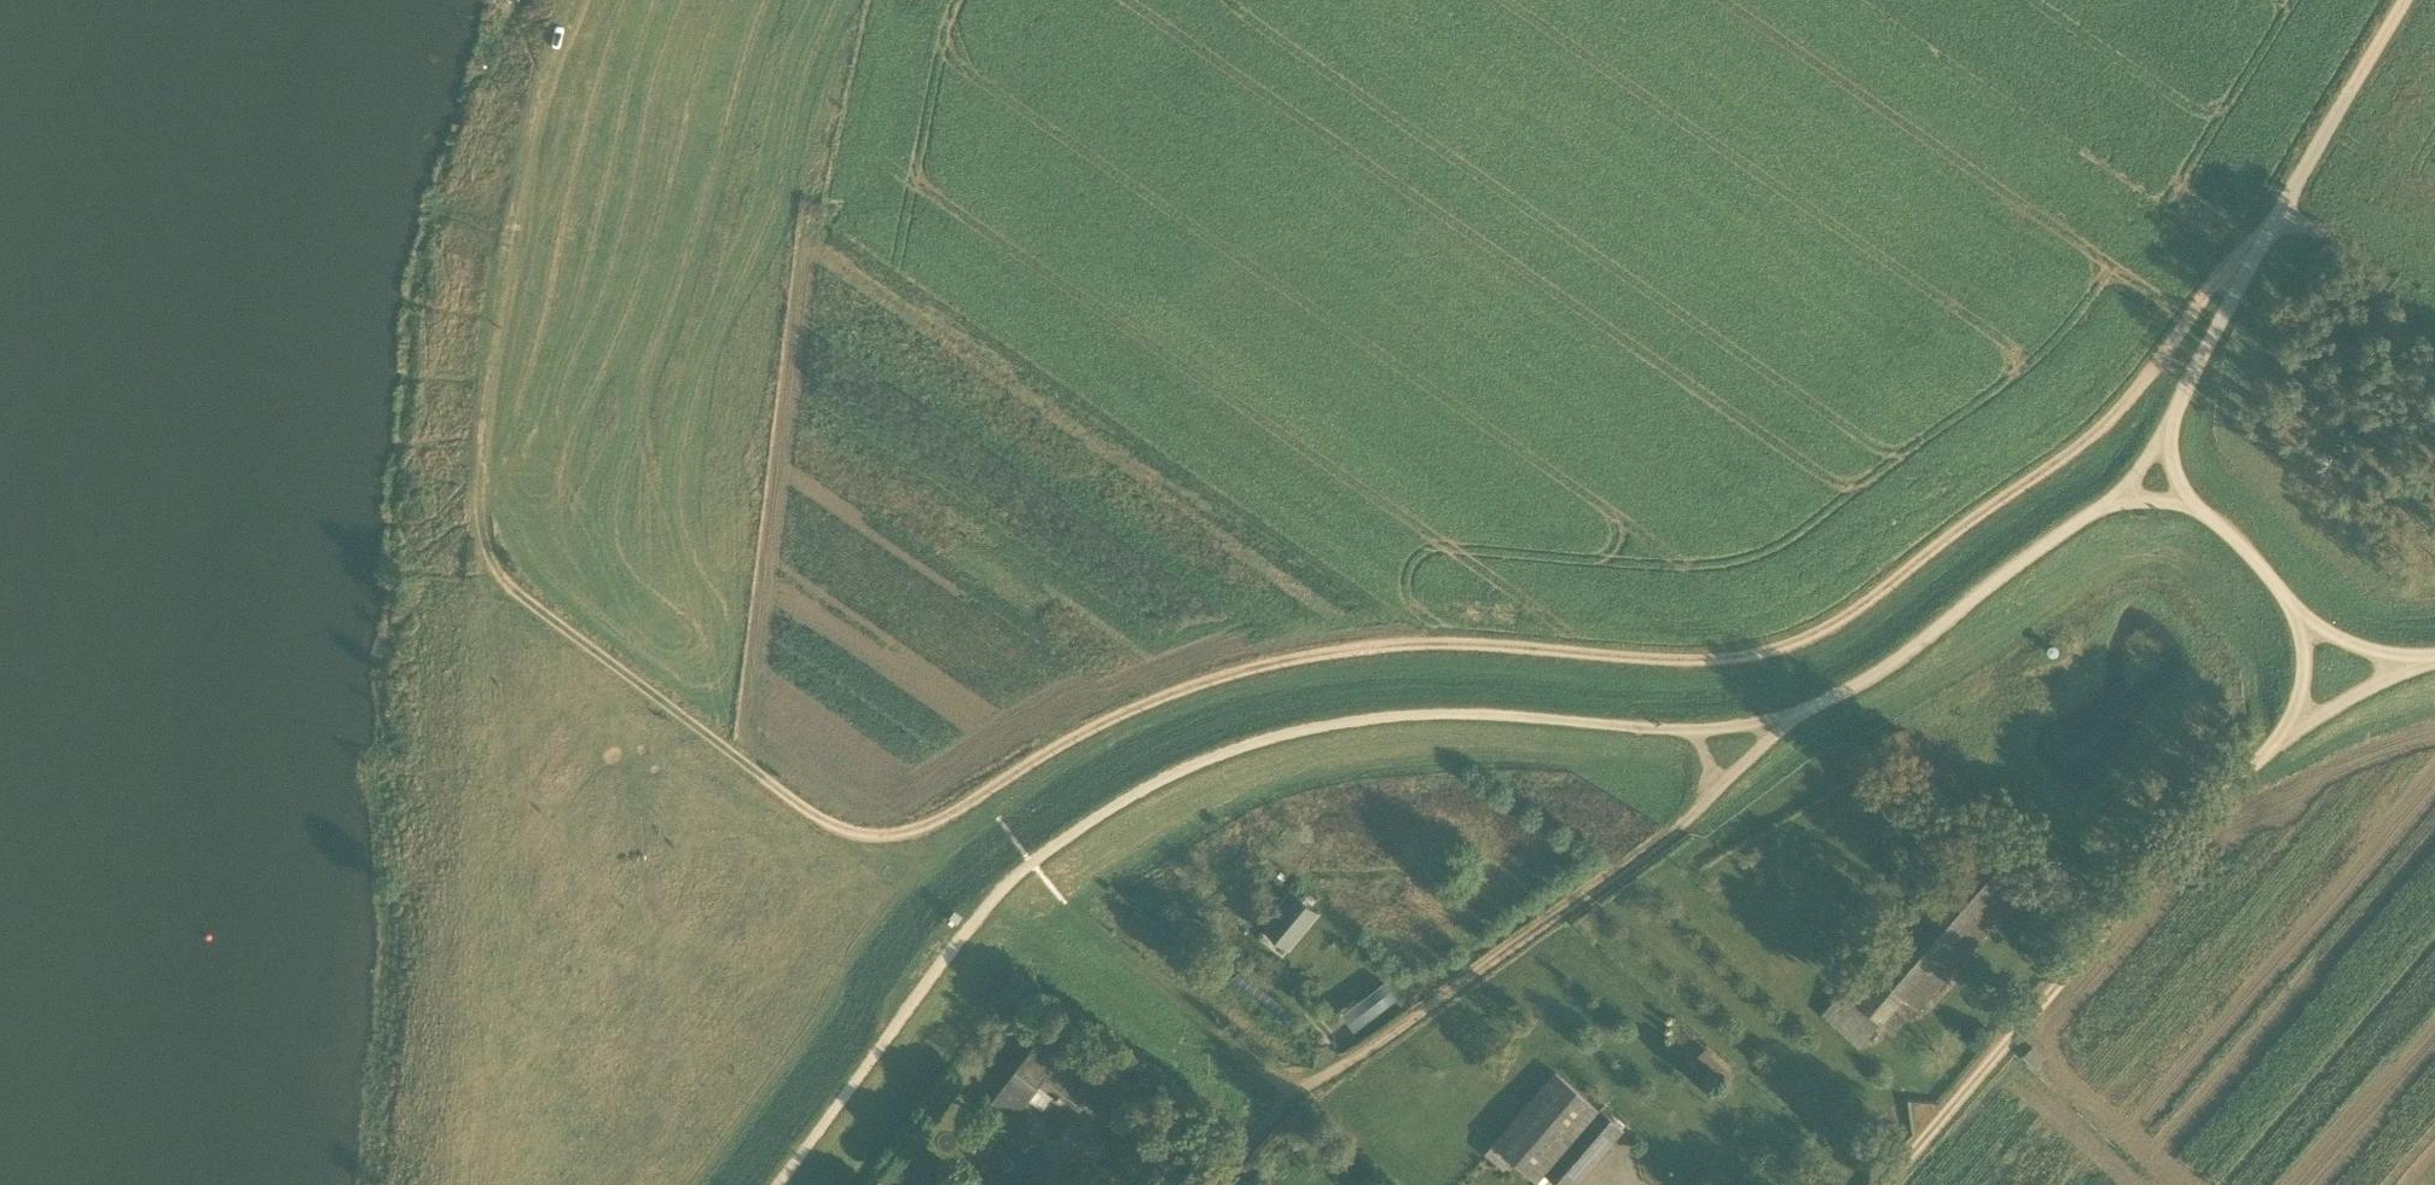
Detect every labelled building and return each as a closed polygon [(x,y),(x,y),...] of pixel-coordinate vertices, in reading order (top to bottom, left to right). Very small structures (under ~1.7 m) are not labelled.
[(1822,1013),(1842,1031),(1860,1047),(1903,998),(1919,1012),(2024,891),(1972,845),(1868,963),(1881,974),(1870,987),(1865,983),(1853,997),(1858,1002),(1856,1004),(1842,991),(1822,1013)] [(1295,895),(1265,932),(1288,952),(1319,915),(1295,895)] [(1386,982),(1365,997),(1377,1013),(1378,1014),(1399,998),(1386,982)] [(2033,1044),(2024,1053),(2033,1062),(2042,1052),(2033,1044)] [(995,1104),(988,1113),(1006,1127),(1013,1117),(1014,1118),(1023,1106),(1043,1121),(1046,1117),(1048,1114),(1066,1128),(1093,1093),(1111,1107),(1118,1097),(1100,1083),(1096,1088),(1038,1045),(994,1104),(995,1104)] [(1492,1144),(1537,1183),(1545,1174),(1557,1184),(1578,1184),(1623,1131),(1554,1072),(1492,1144)]
